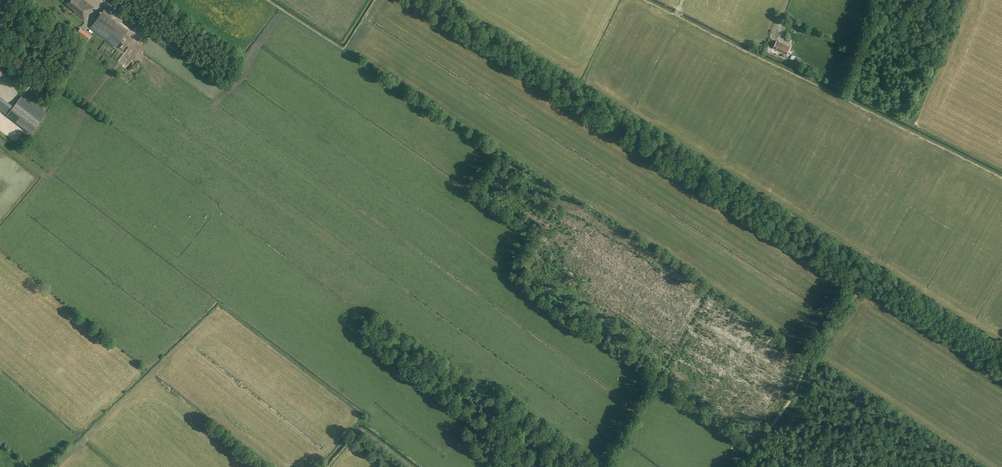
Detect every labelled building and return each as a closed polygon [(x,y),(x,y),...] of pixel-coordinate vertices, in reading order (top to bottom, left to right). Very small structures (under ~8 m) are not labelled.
[(81,0),(68,0),(66,3),(74,10),(73,11),(84,20),(94,8),(84,0),(82,0),(81,0)] [(130,28),(120,21),(104,9),(90,28),(116,47),(130,28)] [(790,47),(777,41),(773,48),(787,55),(790,47)] [(7,115),(11,117),(31,133),(46,114),(22,96),(7,115)]
